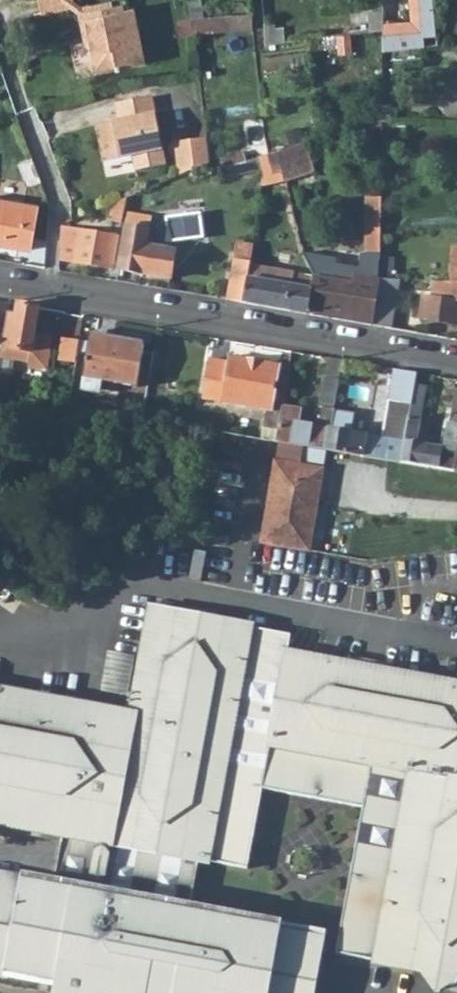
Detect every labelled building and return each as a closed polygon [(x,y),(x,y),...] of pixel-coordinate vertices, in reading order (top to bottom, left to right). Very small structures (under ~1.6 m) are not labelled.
[(40,12),(69,6),(73,0),(37,0),(40,12)] [(69,6),(77,11),(84,45),(89,44),(82,11),(113,5),(112,0),(109,0),(82,6),(73,0),(69,6)] [(190,18),(204,16),(201,0),(187,0),(190,18)] [(395,21),(395,0),(383,0),(383,11),(383,23),(395,21)] [(433,0),(418,0),(419,13),(425,12),(426,19),(421,19),(423,46),(436,44),(433,0)] [(121,3),(113,5),(82,11),(89,44),(94,70),(115,65),(116,68),(144,63),(132,7),(122,10),(121,3)] [(370,11),(370,31),(378,31),(383,31),(383,23),(383,11),(370,11)] [(252,15),(222,17),(223,31),(252,29),(252,15)] [(193,33),(223,31),(222,17),(191,20),(193,33)] [(423,46),(421,19),(395,21),(383,23),(383,31),(383,41),(382,51),(423,46)] [(266,22),(267,42),(276,42),(274,21),(266,22)] [(331,87),(319,89),(320,99),(333,97),(331,87)] [(113,104),(116,121),(95,125),(102,162),(131,156),(134,171),(164,165),(151,96),(113,104)] [(382,146),(382,131),(372,131),(372,146),(382,146)] [(206,165),(209,163),(206,138),(174,142),(178,176),(206,165)] [(313,172),(304,144),(276,153),(282,171),(285,181),(313,172)] [(243,152),(221,159),(224,169),(246,162),(243,152)] [(275,173),(282,171),(276,153),(269,155),(267,156),(258,159),(261,171),(263,176),(272,173),(272,174),(275,173)] [(41,182),(32,158),(16,163),(26,188),(41,182)] [(224,169),(223,169),(225,178),(261,171),(258,159),(246,162),(224,169)] [(285,181),(282,171),(275,173),(278,183),(285,181)] [(380,253),(381,234),(381,196),(367,197),(367,222),(366,222),(365,253),(380,253)] [(120,223),(125,198),(113,204),(109,221),(120,223)] [(0,199),(0,245),(31,250),(38,205),(0,199)] [(125,224),(118,270),(169,278),(174,251),(170,251),(172,242),(202,238),(199,214),(166,219),(167,229),(159,230),(149,228),(153,204),(134,200),(131,214),(128,213),(127,214),(125,224)] [(59,227),(59,229),(58,259),(111,268),(117,236),(60,226),(59,227)] [(236,243),(226,300),(242,303),(246,279),(248,265),(251,246),(236,243)] [(393,277),(394,257),(380,257),(380,276),(393,277)] [(246,279),(263,282),(266,268),(248,265),(246,279)] [(319,265),(317,277),(356,284),(358,276),(359,272),(319,265)] [(312,276),(291,273),(289,286),(263,282),(246,279),(242,303),(308,315),(312,290),(310,290),(312,276)] [(308,315),(370,325),(380,280),(358,276),(356,284),(317,277),(314,277),(312,290),(308,315)] [(380,280),(370,325),(391,329),(399,280),(380,280)] [(456,324),(456,282),(451,282),(434,281),(433,297),(424,295),(420,318),(456,324)] [(8,314),(1,355),(29,360),(28,364),(46,367),(51,336),(35,333),(39,307),(18,303),(16,315),(8,314)] [(90,336),(83,377),(102,381),(137,387),(144,346),(90,336)] [(75,363),(79,340),(63,337),(59,360),(75,363)] [(209,359),(202,398),(266,409),(260,439),(275,441),(282,405),(284,395),(275,393),(280,365),(229,356),(228,363),(209,359)] [(282,405),(275,441),(278,442),(304,446),(326,450),(330,429),(342,360),(328,358),(320,406),(322,406),(319,427),(297,423),(299,408),(282,405)] [(394,369),(388,400),(401,402),(396,426),(407,428),(415,384),(417,373),(394,369)] [(83,377),(81,390),(100,393),(102,381),(83,377)] [(401,463),(453,471),(456,451),(456,390),(446,446),(416,441),(426,386),(415,384),(407,428),(404,442),(401,463)] [(388,400),(385,419),(389,425),(396,426),(401,402),(388,400)] [(330,429),(326,450),(401,463),(404,442),(330,429)] [(278,442),(261,542),(309,550),(322,470),(300,466),(304,446),(278,442)] [(62,834),(53,883),(0,873),(0,975),(58,986),(58,992),(94,992),(99,992),(311,992),(322,933),(190,908),(198,859),(247,868),(263,788),(363,807),(335,952),(456,975),(456,679),(456,684),(287,653),(290,634),(151,609),(132,715),(0,691),(0,823),(62,834)] [(112,649),(102,689),(131,696),(136,676),(131,675),(136,654),(112,649)]
